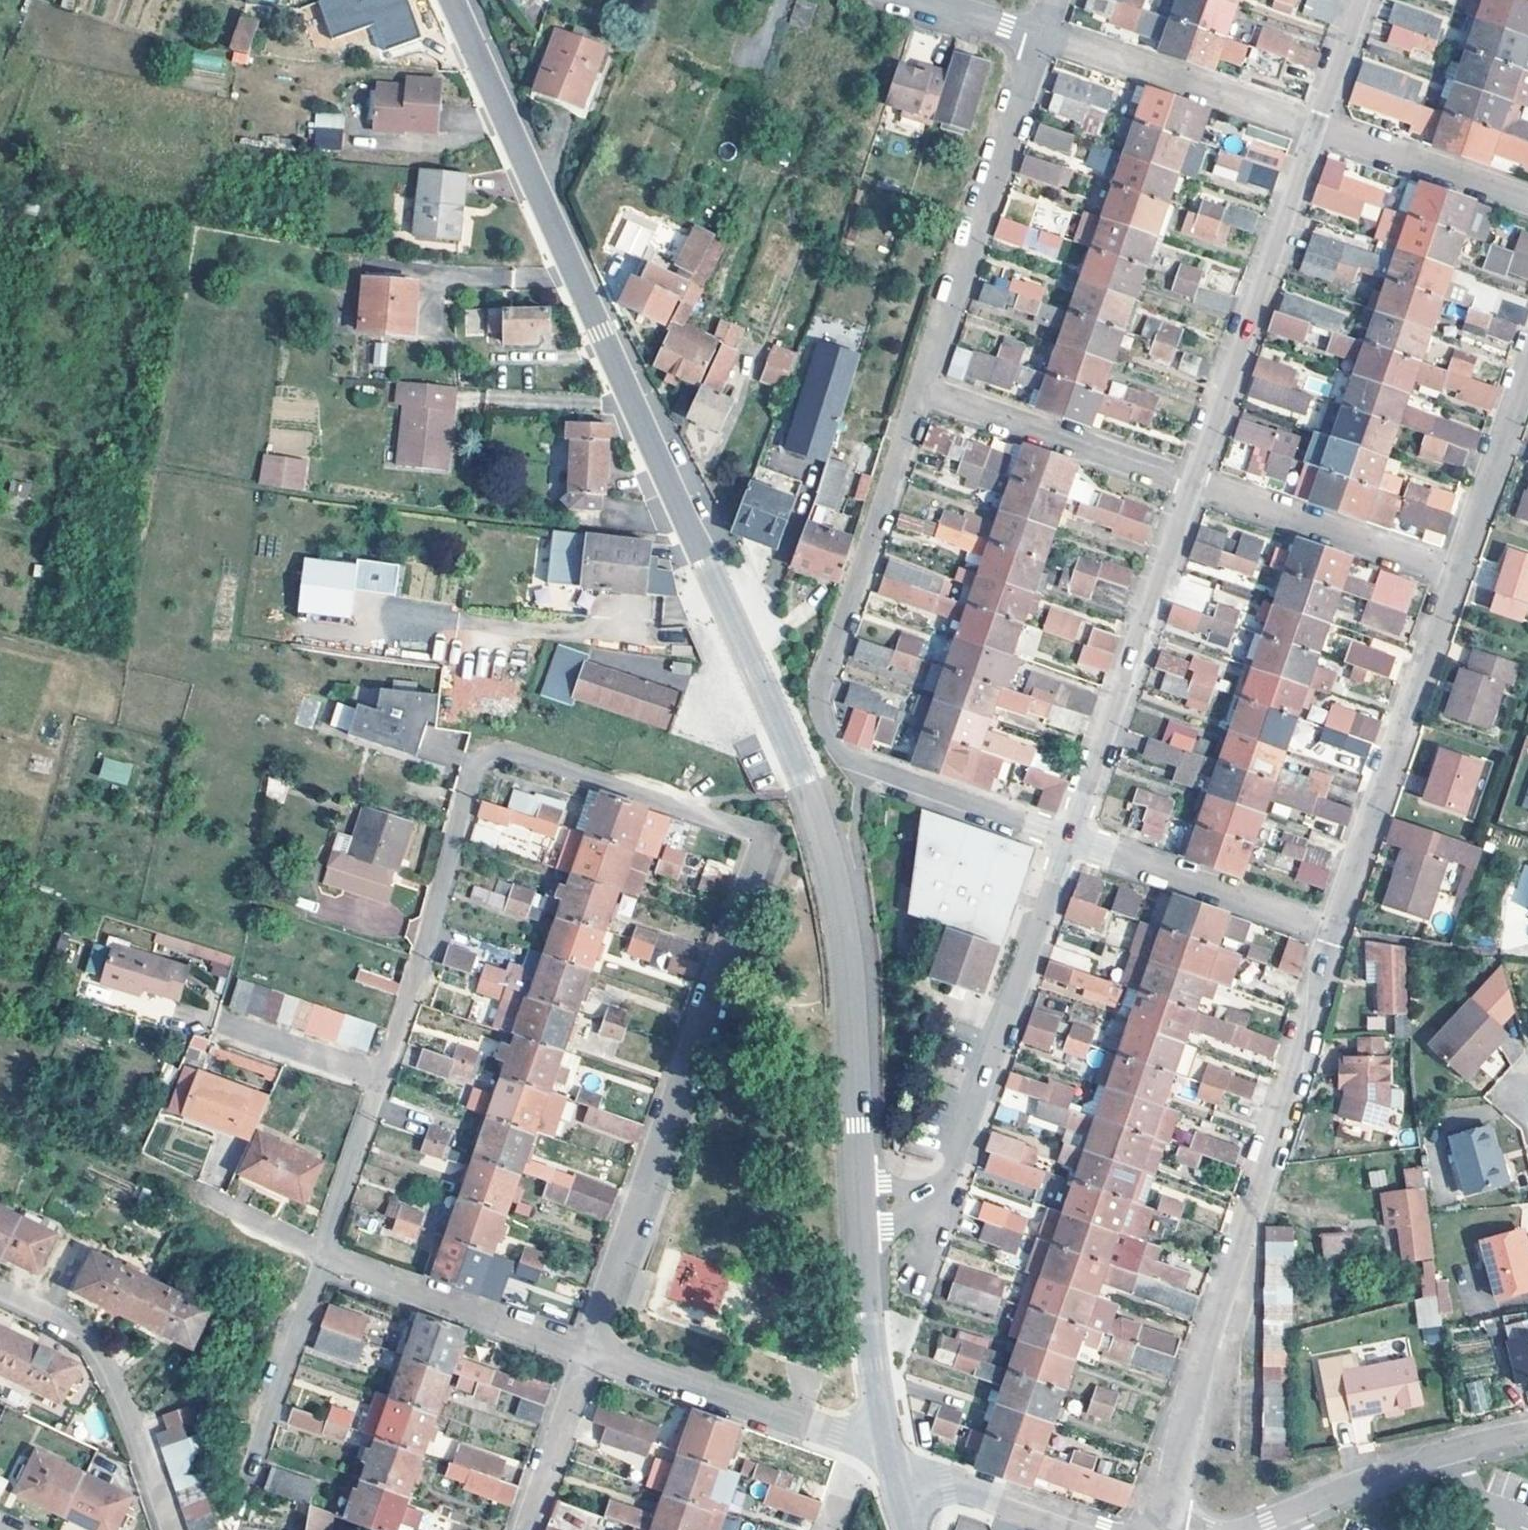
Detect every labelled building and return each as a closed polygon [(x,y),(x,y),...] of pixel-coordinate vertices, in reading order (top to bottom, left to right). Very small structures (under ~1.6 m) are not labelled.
[(329,37),(369,24),(377,50),(418,37),(407,0),(318,0),(329,37)] [(814,7),(793,0),(786,25),(805,32),(814,7)] [(1185,60),(1196,27),(1153,12),(1140,8),(1117,0),(1084,0),(1081,9),(1108,18),(1111,10),(1123,14),(1123,16),(1135,20),(1131,31),(1162,42),(1159,51),(1185,60)] [(1153,12),(1196,27),(1206,0),(1177,0),(1176,2),(1170,0),(1158,0),(1153,12)] [(1196,27),(1223,37),(1234,6),(1217,0),(1206,0),(1196,27)] [(1271,8),(1289,15),(1295,0),(1274,0),(1271,8)] [(1318,0),(1308,0),(1303,14),(1330,24),(1337,6),(1318,0)] [(1466,16),(1476,19),(1483,0),(1471,0),(1466,16)] [(1512,0),(1483,0),(1476,19),(1502,28),(1512,0)] [(1502,28),(1527,37),(1527,2),(1522,0),(1512,0),(1502,28)] [(1385,23),(1391,25),(1435,40),(1439,42),(1441,35),(1436,34),(1438,27),(1419,20),(1421,14),(1393,4),(1385,23)] [(1123,14),(1111,10),(1108,18),(1107,23),(1131,31),(1135,20),(1123,16),(1123,14)] [(1419,20),(1438,27),(1440,20),(1421,14),(1419,20)] [(254,21),(237,17),(228,54),(246,56),(254,21)] [(1476,19),(1464,51),(1491,60),(1502,28),(1476,19)] [(1435,40),(1391,25),(1385,41),(1408,50),(1410,46),(1430,53),(1435,40)] [(1196,27),(1185,60),(1211,70),(1216,56),(1240,64),(1247,45),(1223,37),(1196,27)] [(1291,38),(1264,28),(1260,37),(1280,45),(1276,55),(1284,58),(1290,43),(1291,38)] [(1502,28),(1491,60),(1518,69),(1527,72),(1527,73),(1527,37),(1502,28)] [(600,45),(552,31),(533,88),(581,105),(600,45)] [(1260,37),(1256,48),(1276,55),(1280,45),(1260,37)] [(1320,53),(1290,43),(1284,58),(1315,69),(1320,53)] [(1430,53),(1410,46),(1408,50),(1405,58),(1426,65),(1430,53)] [(1480,91),(1491,60),(1464,51),(1460,66),(1448,62),(1443,78),(1445,79),(1454,82),(1480,91)] [(943,81),(931,120),(966,130),(986,65),(951,55),(945,73),(943,81)] [(1518,69),(1491,60),(1480,91),(1519,105),(1526,107),(1527,102),(1527,73),(1527,72),(1518,69)] [(945,73),(916,63),(914,71),(943,81),(945,73)] [(931,120),(943,81),(914,71),(896,65),(885,101),(902,106),(923,113),(921,119),(931,122),(931,120)] [(1359,65),(1352,82),(1418,105),(1420,100),(1414,98),(1415,93),(1416,91),(1404,87),(1405,82),(1359,65)] [(1060,75),(1054,94),(1104,111),(1111,91),(1060,75)] [(440,82),(409,79),(408,85),(377,81),(371,129),(403,132),(403,130),(435,133),(438,103),(440,82)] [(1454,82),(1445,79),(1438,99),(1447,102),(1454,82)] [(1418,105),(1352,82),(1347,100),(1410,122),(1408,129),(1424,134),(1426,127),(1437,131),(1432,146),(1458,156),(1461,148),(1469,122),(1443,113),(1418,105)] [(1417,86),(1405,82),(1404,87),(1416,91),(1417,86)] [(1480,91),(1454,82),(1447,102),(1443,113),(1469,122),(1480,91)] [(1146,89),(1137,86),(1131,105),(1140,108),(1146,89)] [(1140,108),(1135,121),(1161,130),(1171,98),(1146,89),(1140,108)] [(1480,91),(1469,122),(1527,143),(1527,125),(1514,120),(1519,105),(1480,91)] [(1103,115),(1104,111),(1054,94),(1048,109),(1079,120),(1081,117),(1100,123),(1103,115)] [(1208,111),(1171,98),(1161,130),(1197,143),(1208,111)] [(445,104),(438,103),(435,133),(442,134),(445,104)] [(923,113),(902,106),(901,112),(921,119),(923,113)] [(1100,123),(1081,117),(1079,120),(1078,124),(1097,131),(1100,123)] [(1161,130),(1135,121),(1122,117),(1116,132),(1129,137),(1124,153),(1149,162),(1161,130)] [(1458,156),(1485,165),(1490,149),(1527,162),(1527,143),(1469,122),(1461,148),(1458,156)] [(1073,135),(1039,124),(1032,141),(1066,154),(1073,135)] [(313,144),(338,147),(341,128),(316,125),(313,144)] [(1203,145),(1197,143),(1161,130),(1149,162),(1176,171),(1193,177),(1203,145)] [(1247,142),(1241,159),(1279,172),(1285,155),(1247,142)] [(1139,194),(1149,162),(1124,153),(1097,144),(1096,146),(1093,145),(1088,162),(1110,170),(1117,173),(1113,185),(1139,194)] [(1236,171),(1240,158),(1221,151),(1217,164),(1236,171)] [(1060,166),(1026,155),(1020,172),(1053,184),(1060,166)] [(1317,185),(1365,202),(1378,206),(1381,196),(1337,180),(1341,168),(1325,161),(1317,185)] [(1176,171),(1149,162),(1139,194),(1165,203),(1176,171)] [(1073,171),(1060,166),(1053,184),(1066,188),(1073,171)] [(463,173),(419,170),(414,238),(458,241),(460,216),(456,214),(456,205),(461,205),(463,173)] [(1117,173),(1110,170),(1106,183),(1113,185),(1117,173)] [(1408,217),(1433,226),(1444,193),(1404,179),(1398,199),(1412,205),(1408,217)] [(1113,185),(1102,216),(1128,225),(1139,194),(1113,185)] [(1365,202),(1317,185),(1311,203),(1358,221),(1365,202)] [(1471,202),(1444,193),(1433,226),(1460,235),(1481,242),(1492,210),(1472,202),(1471,202)] [(1154,234),(1165,203),(1139,194),(1128,225),(1154,234)] [(1412,205),(1398,199),(1394,212),(1408,217),(1412,205)] [(1198,215),(1226,224),(1236,228),(1250,232),(1256,215),(1224,205),(1222,209),(1203,202),(1198,215)] [(1433,226),(1408,217),(1394,212),(1385,209),(1375,241),(1386,245),(1422,257),(1433,226)] [(1091,249),(1102,216),(1085,211),(1074,243),(1091,249)] [(1221,245),(1226,224),(1198,215),(1187,211),(1180,231),(1221,245)] [(1091,249),(1116,258),(1128,225),(1102,216),(1091,249)] [(615,248),(640,258),(651,229),(626,219),(615,248)] [(1027,227),(1004,219),(998,237),(1021,246),(1027,227)] [(1236,228),(1226,224),(1221,245),(1230,248),(1236,228)] [(1128,225),(1116,258),(1143,267),(1148,253),(1155,255),(1162,237),(1154,234),(1128,225)] [(1422,257),(1449,266),(1460,235),(1433,226),(1422,257)] [(698,264),(713,236),(695,227),(675,264),(678,266),(673,277),(649,264),(643,275),(639,283),(632,280),(619,304),(662,326),(675,300),(679,302),(698,264)] [(1041,232),(1027,227),(1021,246),(1054,257),(1056,249),(1037,243),(1041,232)] [(1056,249),(1059,238),(1041,232),(1037,243),(1056,249)] [(1515,254),(1527,258),(1527,235),(1523,233),(1515,254)] [(698,264),(679,302),(661,337),(667,339),(653,366),(668,372),(665,380),(676,385),(680,379),(696,386),(719,338),(686,321),(726,243),(713,236),(698,264)] [(1422,257),(1386,245),(1382,260),(1315,236),(1309,253),(1361,271),(1386,280),(1411,289),(1422,257)] [(1515,254),(1482,242),(1479,254),(1488,257),(1484,268),(1504,276),(1506,270),(1527,277),(1527,258),(1515,254)] [(1116,258),(1091,249),(1080,280),(1105,289),(1116,258)] [(1359,277),(1361,271),(1309,253),(1302,270),(1333,280),(1335,275),(1352,281),(1354,275),(1359,277)] [(1411,289),(1438,298),(1460,306),(1465,291),(1467,292),(1469,287),(1454,282),(1457,274),(1447,271),(1449,266),(1422,257),(1411,289)] [(1143,267),(1116,258),(1105,289),(1132,298),(1143,267)] [(1180,267),(1176,279),(1196,285),(1200,274),(1180,267)] [(643,275),(636,272),(632,280),(639,283),(643,275)] [(1045,282),(1026,276),(1022,285),(1041,292),(1045,282)] [(1196,285),(1176,279),(1172,291),(1190,298),(1190,302),(1223,314),(1230,296),(1196,285)] [(366,280),(361,333),(411,339),(418,286),(366,280)] [(1105,289),(1080,280),(1069,312),(1094,321),(1105,289)] [(1371,291),(1365,308),(1401,320),(1411,289),(1386,280),(1381,294),(1371,291)] [(1019,295),(1043,303),(1045,298),(1041,297),(1041,292),(1022,285),(1011,281),(1008,291),(1019,295)] [(1003,304),(1008,291),(982,283),(978,299),(1002,307),(1003,304)] [(1471,309),(1497,319),(1505,296),(1477,286),(1474,295),(1467,292),(1465,291),(1460,306),(1471,309)] [(1121,330),(1132,298),(1105,289),(1094,321),(1121,330)] [(1411,289),(1401,320),(1427,330),(1438,298),(1411,289)] [(1019,295),(1008,291),(1003,304),(1015,308),(1019,295)] [(1043,303),(1019,295),(1015,308),(1033,314),(1032,318),(1062,329),(1058,343),(1084,352),(1094,321),(1069,312),(1043,303)] [(1279,314),(1308,324),(1333,333),(1337,321),(1318,314),(1320,308),(1285,296),(1279,314)] [(1339,314),(1320,308),(1318,314),(1337,321),(1339,314)] [(1400,321),(1401,320),(1365,308),(1359,327),(1368,331),(1364,344),(1390,353),(1400,321)] [(1519,326),(1497,319),(1471,309),(1462,331),(1484,338),(1486,334),(1513,343),(1519,326)] [(547,333),(548,312),(505,312),(505,345),(534,345),(535,333),(547,333)] [(1308,324),(1279,314),(1276,313),(1269,331),(1302,343),(1308,324)] [(1138,336),(1150,340),(1184,352),(1189,335),(1180,332),(1158,325),(1156,318),(1146,315),(1138,336)] [(729,321),(720,318),(715,332),(723,336),(729,321)] [(1180,326),(1156,318),(1158,325),(1180,332),(1180,326)] [(1427,330),(1401,320),(1400,321),(1390,353),(1417,362),(1427,330)] [(743,327),(729,321),(723,336),(720,343),(722,345),(707,374),(685,421),(716,436),(732,403),(716,395),(737,352),(733,349),(743,327)] [(1084,352),(1110,362),(1121,330),(1094,321),(1084,352)] [(815,334),(806,330),(795,358),(765,434),(779,440),(791,405),(793,405),(798,388),(813,342),(815,334)] [(1390,353),(1364,344),(1336,334),(1330,352),(1358,361),(1353,375),(1379,384),(1390,353)] [(997,358),(1016,364),(1023,345),(1004,338),(997,358)] [(1213,362),(1184,352),(1150,340),(1147,348),(1152,350),(1151,355),(1179,366),(1178,369),(1207,380),(1213,362)] [(802,488),(814,492),(825,460),(858,356),(817,343),(802,391),(784,449),(811,458),(802,488)] [(1084,352),(1058,343),(1047,375),(1073,384),(1084,352)] [(793,356),(771,347),(757,380),(780,389),(793,356)] [(1457,348),(1448,373),(1467,380),(1475,355),(1457,348)] [(1016,364),(997,358),(974,350),(965,374),(1008,387),(1012,378),(1033,385),(1030,397),(1038,400),(1036,408),(1061,417),(1073,384),(1047,375),(1016,364)] [(1084,352),(1073,384),(1099,393),(1110,362),(1084,352)] [(1379,384),(1406,393),(1410,380),(1411,376),(1421,380),(1420,384),(1442,392),(1445,385),(1463,392),(1461,399),(1490,409),(1497,389),(1467,380),(1448,373),(1417,362),(1390,353),(1379,384)] [(1257,359),(1251,376),(1254,377),(1284,387),(1290,389),(1296,372),(1257,359)] [(1367,416),(1379,384),(1353,375),(1342,407),(1367,416)] [(1290,389),(1284,387),(1254,377),(1247,395),(1302,413),(1309,396),(1290,389)] [(452,386),(398,382),(396,407),(403,408),(398,467),(444,472),(446,448),(439,448),(443,407),(450,408),(452,386)] [(1099,393),(1073,384),(1061,417),(1088,426),(1093,409),(1127,420),(1128,417),(1149,424),(1153,412),(1122,401),(1099,393)] [(1426,436),(1469,450),(1475,453),(1481,435),(1401,407),(1406,393),(1379,384),(1367,416),(1395,425),(1426,436)] [(1126,387),(1122,401),(1153,412),(1157,399),(1126,387)] [(692,400),(679,394),(669,416),(676,431),(692,400)] [(1314,433),(1316,434),(1356,448),(1367,416),(1342,407),(1325,401),(1314,433)] [(450,408),(443,407),(439,448),(446,448),(450,408)] [(1356,448),(1383,457),(1395,425),(1367,416),(1356,448)] [(1231,439),(1254,447),(1288,459),(1296,435),(1277,428),(1274,432),(1239,419),(1231,439)] [(919,446),(960,461),(981,468),(1002,475),(1010,453),(927,423),(919,446)] [(569,466),(606,468),(608,427),(566,425),(564,442),(571,443),(569,466)] [(1305,465),(1320,470),(1346,479),(1356,448),(1316,434),(1305,465)] [(1469,450),(1426,436),(1419,458),(1438,465),(1441,459),(1464,467),(1469,450)] [(879,448),(861,443),(852,473),(860,475),(842,536),(824,530),(804,523),(790,565),(832,580),(838,582),(856,524),(879,448)] [(1037,487),(1048,455),(1022,446),(1020,452),(1013,450),(1009,463),(1015,465),(1011,478),(1037,487)] [(1298,462),(1288,459),(1254,447),(1246,472),(1262,477),(1264,474),(1266,465),(1285,472),(1286,468),(1295,471),(1298,462)] [(1383,457),(1356,448),(1346,479),(1373,488),(1383,457)] [(1037,487),(1064,497),(1079,502),(1085,504),(1089,492),(1090,489),(1086,484),(1070,479),(1075,464),(1048,455),(1037,487)] [(302,464),(263,457),(259,487),(286,491),(298,493),(302,464)] [(825,460),(814,492),(810,506),(831,513),(847,468),(825,460)] [(981,468),(960,461),(957,473),(977,479),(981,468)] [(1285,472),(1266,465),(1264,474),(1283,481),(1285,472)] [(1309,502),(1320,470),(1305,465),(1294,497),(1309,502)] [(604,498),(606,468),(569,466),(568,493),(557,503),(569,516),(598,518),(599,498),(604,498)] [(1026,519),(1037,487),(1011,478),(1002,475),(981,468),(977,479),(976,483),(1005,493),(1000,510),(1026,519)] [(1334,511),(1346,479),(1320,470),(1309,502),(1334,511)] [(1412,478),(1405,499),(1424,506),(1432,484),(1412,478)] [(1373,488),(1346,479),(1334,511),(1386,529),(1393,510),(1400,513),(1405,499),(1373,488)] [(30,485),(12,481),(9,494),(27,498),(30,485)] [(792,501),(748,484),(731,530),(766,544),(775,547),(792,501)] [(1516,522),(1527,526),(1527,486),(1516,522)] [(1037,487),(1026,519),(1053,528),(1064,497),(1037,487)] [(1089,492),(1085,504),(1116,514),(1120,501),(1089,492)] [(1453,516),(1424,506),(1405,499),(1400,513),(1398,519),(1446,536),(1453,516)] [(1150,526),(1116,514),(1085,504),(1079,502),(1076,514),(1111,526),(1110,530),(1144,543),(1150,526)] [(831,513),(810,506),(804,523),(824,530),(831,513)] [(957,530),(939,524),(898,510),(894,520),(955,543),(955,546),(985,555),(977,573),(1004,582),(1015,550),(989,541),(957,530)] [(1026,519),(1000,510),(995,525),(989,541),(1015,550),(1026,519)] [(943,512),(939,524),(957,530),(961,519),(943,512)] [(963,514),(961,519),(957,530),(989,541),(995,525),(963,514)] [(1053,528),(1026,519),(1015,550),(1042,560),(1053,528)] [(1193,542),(1259,564),(1262,557),(1257,556),(1262,541),(1240,534),(1238,541),(1225,536),(1226,532),(1200,522),(1193,542)] [(577,586),(590,587),(676,599),(671,572),(656,570),(646,569),(648,559),(650,546),(573,535),(568,577),(578,578),(577,586)] [(1284,572),(1310,581),(1321,549),(1295,541),(1292,547),(1288,546),(1283,559),(1288,561),(1284,572)] [(1257,570),(1259,564),(1193,542),(1188,557),(1213,567),(1215,563),(1249,574),(1251,568),(1257,570)] [(1369,602),(1405,615),(1416,585),(1379,572),(1374,588),(1342,576),(1348,559),(1321,549),(1310,581),(1337,591),(1369,602)] [(1004,582),(1031,591),(1038,570),(1042,560),(1015,550),(1004,582)] [(1506,552),(1486,612),(1520,623),(1525,606),(1527,598),(1527,559),(1506,552)] [(1064,568),(1095,578),(1128,590),(1134,574),(1099,561),(1098,566),(1079,559),(1079,560),(1068,556),(1064,568)] [(303,559),(300,582),(353,588),(355,567),(303,559)] [(658,560),(648,559),(646,569),(656,570),(658,560)] [(889,560),(884,576),(937,594),(942,579),(889,560)] [(832,580),(790,565),(786,574),(829,590),(832,580)] [(1004,582),(977,573),(958,566),(953,580),(962,583),(973,587),(967,605),(993,614),(1004,582)] [(1087,601),(1095,578),(1064,568),(1060,580),(1072,584),(1070,591),(1069,594),(1087,601)] [(1048,575),(1038,570),(1031,591),(1040,594),(1041,595),(1048,575)] [(1310,581),(1284,572),(1280,585),(1275,583),(1270,596),(1275,598),(1273,605),(1299,614),(1310,581)] [(993,614),(967,605),(956,601),(937,594),(884,576),(879,592),(961,621),(956,637),(982,646),(993,614)] [(1072,584),(1060,580),(1058,587),(1070,591),(1072,584)] [(1326,623),(1337,591),(1310,581),(1299,614),(1326,623)] [(349,619),(353,588),(300,582),(296,612),(349,619)] [(993,614),(1020,623),(1023,613),(1033,615),(1040,594),(1031,591),(1004,582),(993,614)] [(973,587),(962,583),(956,601),(967,605),(973,587)] [(590,587),(577,586),(560,584),(556,613),(585,617),(590,587)] [(1200,599),(1177,591),(1172,605),(1195,613),(1200,599)] [(1250,608),(1229,601),(1226,611),(1247,620),(1250,608)] [(1398,638),(1405,615),(1369,602),(1362,623),(1398,638)] [(1195,613),(1172,605),(1166,622),(1194,632),(1200,615),(1195,613)] [(1273,605),(1262,637),(1288,646),(1299,614),(1273,605)] [(1215,607),(1210,619),(1251,633),(1255,623),(1247,620),(1226,611),(1215,607)] [(1080,618),(1052,608),(1045,627),(1056,631),(1060,624),(1076,629),(1080,618)] [(993,614),(982,646),(1009,655),(1020,623),(993,614)] [(1326,623),(1299,614),(1288,646),(1314,655),(1326,623)] [(1248,643),(1251,633),(1210,619),(1202,616),(1197,634),(1207,637),(1209,632),(1231,640),(1233,635),(1238,636),(1237,639),(1248,643)] [(1076,629),(1060,624),(1056,631),(1045,627),(1043,631),(1072,641),(1076,629)] [(895,628),(888,648),(914,657),(921,637),(895,628)] [(1086,646),(1112,655),(1118,639),(1093,630),(1086,646)] [(1231,640),(1209,632),(1207,637),(1205,642),(1227,649),(1231,640)] [(910,668),(914,657),(888,648),(858,637),(852,655),(883,667),(886,660),(910,668)] [(972,676),(982,646),(956,637),(954,643),(951,652),(945,668),(972,676)] [(1288,646),(1262,637),(1258,649),(1251,647),(1248,657),(1250,658),(1250,661),(1254,662),(1252,668),(1277,677),(1288,646)] [(954,643),(949,641),(946,649),(951,652),(954,643)] [(1112,655),(1086,646),(1082,645),(1077,662),(1106,673),(1112,655)] [(588,655),(559,646),(542,696),(570,706),(573,698),(669,731),(681,696),(585,662),(588,655)] [(1018,657),(1009,655),(982,646),(972,676),(1006,689),(1018,657)] [(1314,655),(1288,646),(1277,677),(1304,686),(1310,688),(1324,693),(1331,672),(1311,664),(1314,655)] [(1341,664),(1346,666),(1366,673),(1387,680),(1394,662),(1348,646),(1341,664)] [(1514,665),(1473,652),(1466,673),(1459,672),(1443,719),(1484,733),(1499,686),(1507,688),(1514,665)] [(1153,670),(1165,674),(1209,689),(1216,691),(1225,695),(1228,684),(1219,681),(1217,686),(1211,683),(1213,677),(1188,669),(1188,666),(1176,661),(1176,662),(1158,656),(1153,670)] [(1216,669),(1191,659),(1188,666),(1188,669),(1213,677),(1216,669)] [(945,668),(932,662),(923,690),(936,695),(945,668)] [(692,664),(673,663),(672,674),(692,675),(692,664)] [(1358,695),(1366,673),(1346,666),(1339,688),(1358,695)] [(934,700),(960,709),(972,676),(945,668),(936,695),(934,700)] [(1245,687),(1240,700),(1266,709),(1277,677),(1252,668),(1249,675),(1243,673),(1239,684),(1245,687)] [(1024,694),(1084,716),(1090,718),(1097,697),(1032,674),(1024,694)] [(1209,689),(1165,674),(1159,690),(1183,699),(1189,701),(1191,697),(1205,702),(1207,696),(1209,689)] [(1024,694),(1006,689),(972,676),(960,709),(988,719),(992,708),(1025,719),(1028,710),(1047,716),(1045,722),(1077,734),(1084,716),(1024,694)] [(1310,688),(1304,686),(1277,677),(1266,709),(1293,718),(1297,705),(1304,707),(1310,688)] [(852,708),(868,714),(878,717),(897,723),(901,712),(874,703),(877,695),(850,686),(843,705),(852,708)] [(360,687),(357,702),(374,705),(377,691),(360,687)] [(356,705),(347,737),(408,753),(410,744),(419,746),(427,719),(434,721),(437,696),(378,689),(375,710),(356,705)] [(1209,689),(1207,696),(1213,698),(1216,691),(1209,689)] [(922,732),(949,741),(960,709),(934,700),(920,695),(914,714),(927,718),(922,732)] [(1205,702),(1191,697),(1189,701),(1183,699),(1180,706),(1201,714),(1205,702)] [(1255,741),(1266,709),(1240,700),(1236,712),(1230,711),(1225,724),(1231,726),(1230,731),(1255,741)] [(1352,714),(1332,707),(1328,718),(1349,725),(1351,720),(1352,714)] [(858,746),(868,714),(852,708),(844,732),(842,741),(858,746)] [(982,736),(988,719),(960,709),(949,741),(999,758),(1029,768),(1032,758),(1014,752),(1015,747),(982,736)] [(1293,718),(1266,709),(1255,741),(1282,750),(1293,718)] [(889,746),(897,723),(878,717),(870,739),(889,746)] [(1196,731),(1159,718),(1157,726),(1193,739),(1196,731)] [(1325,729),(1345,736),(1349,725),(1328,718),(1325,729)] [(1379,729),(1351,720),(1349,725),(1345,736),(1370,745),(1373,746),(1379,729)] [(1157,726),(1152,739),(1203,757),(1209,740),(1198,736),(1196,742),(1193,741),(1193,739),(1157,726)] [(1345,736),(1325,729),(1320,742),(1340,749),(1366,758),(1370,745),(1345,736)] [(1245,772),(1255,741),(1230,731),(1219,763),(1245,772)] [(912,765),(938,774),(949,741),(922,732),(912,765)] [(1203,757),(1152,739),(1145,757),(1177,771),(1176,776),(1191,780),(1193,774),(1212,780),(1206,795),(1233,805),(1245,772),(1219,763),(1203,757)] [(987,791),(999,758),(949,741),(938,774),(987,791)] [(1282,750),(1255,741),(1245,772),(1351,808),(1356,795),(1328,785),(1330,775),(1311,770),(1307,781),(1275,770),(1276,765),(1285,768),(1290,753),(1282,750)] [(410,744),(408,753),(417,755),(419,746),(410,744)] [(1479,766),(1439,753),(1432,774),(1436,775),(1426,803),(1463,815),(1479,766)] [(103,757),(99,779),(128,785),(133,763),(103,757)] [(1043,760),(1039,772),(1064,781),(1068,769),(1043,760)] [(1064,781),(1039,772),(1029,768),(1023,784),(1042,791),(1038,807),(1057,814),(1068,782),(1064,781)] [(1233,805),(1260,814),(1265,800),(1267,794),(1273,796),(1272,802),(1345,825),(1351,808),(1245,772),(1233,805)] [(1436,775),(1432,774),(1423,802),(1426,803),(1436,775)] [(1191,780),(1176,776),(1173,784),(1188,789),(1191,780)] [(295,784),(279,779),(273,799),(288,803),(295,784)] [(601,794),(588,789),(573,831),(586,835),(591,822),(584,821),(588,808),(595,809),(601,794)] [(1137,792),(1133,804),(1171,818),(1173,813),(1167,811),(1169,803),(1137,792)] [(1206,795),(1198,792),(1192,810),(1200,813),(1206,795)] [(591,822),(586,835),(603,841),(609,822),(619,825),(626,803),(601,794),(595,809),(588,808),(584,821),(591,822)] [(529,815),(536,818),(555,824),(559,813),(562,805),(549,800),(548,803),(526,795),(520,812),(529,815)] [(1233,805),(1206,795),(1200,813),(1196,826),(1222,835),(1233,805)] [(1133,804),(1124,802),(1122,809),(1130,812),(1133,804)] [(520,812),(495,803),(491,817),(515,826),(520,812)] [(643,808),(626,803),(619,825),(609,822),(603,841),(612,844),(649,857),(653,858),(667,817),(656,813),(655,817),(642,813),(643,808)] [(1171,818),(1133,804),(1130,812),(1124,828),(1157,839),(1163,823),(1169,825),(1171,818)] [(1260,814),(1233,805),(1222,835),(1250,844),(1260,814)] [(422,824),(372,808),(357,848),(354,858),(341,854),(331,885),(396,904),(400,889),(396,888),(384,884),(388,870),(401,874),(405,875),(422,824)] [(536,818),(529,815),(525,826),(533,829),(536,818)] [(1000,949),(1008,923),(1010,924),(1016,908),(1009,905),(1013,897),(1026,869),(1029,870),(1035,850),(983,832),(936,816),(927,844),(937,847),(922,893),(912,889),(903,915),(943,929),(927,979),(980,998),(997,948),(1000,949)] [(555,824),(536,818),(533,829),(532,832),(551,837),(555,824)] [(1222,835),(1196,826),(1187,823),(1184,830),(1193,833),(1191,838),(1185,858),(1210,867),(1222,835)] [(1413,835),(1387,827),(1379,851),(1401,858),(1404,848),(1408,849),(1413,835)] [(572,876),(588,881),(595,863),(605,866),(612,844),(603,841),(586,835),(573,831),(569,829),(556,870),(572,876)] [(1222,835),(1210,867),(1238,877),(1250,844),(1222,835)] [(1307,842),(1288,835),(1285,844),(1304,850),(1306,845),(1307,842)] [(1478,855),(1413,835),(1408,849),(1404,848),(1401,858),(1384,909),(1425,921),(1444,861),(1474,869),(1478,855)] [(1191,838),(1182,836),(1176,855),(1185,858),(1191,838)] [(595,863),(588,881),(598,885),(615,891),(635,898),(649,857),(612,844),(605,866),(595,863)] [(927,844),(912,889),(922,893),(937,847),(927,844)] [(1281,855),(1301,862),(1324,870),(1330,854),(1306,845),(1304,850),(1285,844),(1281,855)] [(657,847),(653,859),(680,868),(684,856),(657,847)] [(720,900),(726,884),(701,875),(680,868),(653,859),(649,872),(684,884),(686,879),(697,883),(694,892),(720,900)] [(707,860),(701,875),(726,884),(732,868),(707,860)] [(1323,888),(1329,872),(1324,870),(1301,862),(1295,878),(1323,888)] [(1013,897),(1009,905),(1016,908),(1029,870),(1026,869),(1013,897)] [(401,874),(388,870),(384,884),(396,888),(401,874)] [(1527,900),(1527,873),(1525,872),(1518,897),(1527,900)] [(591,907),(598,885),(588,881),(572,876),(568,888),(560,885),(555,897),(546,893),(544,897),(495,879),(491,892),(541,910),(558,916),(575,922),(581,903),(591,907)] [(1080,877),(1073,899),(1094,906),(1102,885),(1080,877)] [(615,891),(598,885),(591,907),(581,903),(575,922),(584,925),(601,931),(605,918),(610,920),(615,906),(610,904),(615,891)] [(541,910),(491,892),(472,886),(468,899),(537,923),(541,910)] [(1139,898),(1118,891),(1114,900),(1136,908),(1139,898)] [(1172,896),(1161,929),(1187,938),(1198,906),(1172,896)] [(1073,899),(1070,898),(1064,916),(1100,929),(1106,910),(1094,906),(1073,899)] [(1114,900),(1110,912),(1135,920),(1137,914),(1134,913),(1136,908),(1114,900)] [(1198,906),(1187,938),(1214,948),(1217,938),(1241,945),(1248,923),(1198,906)] [(584,925),(575,922),(558,916),(554,928),(550,926),(544,942),(549,944),(545,956),(561,961),(568,943),(577,946),(584,925)] [(1132,954),(1176,969),(1187,938),(1161,929),(1142,923),(1132,954)] [(601,931),(584,925),(577,946),(568,943),(561,961),(570,965),(587,971),(592,958),(596,960),(601,946),(597,944),(601,931)] [(651,948),(671,956),(690,962),(694,948),(654,934),(653,937),(623,925),(618,937),(651,948)] [(614,950),(629,955),(647,961),(651,948),(618,937),(614,950)] [(1176,969),(1203,979),(1214,948),(1187,938),(1176,969)] [(1305,947),(1287,941),(1278,970),(1299,977),(1305,947)] [(1402,948),(1364,943),(1365,984),(1377,984),(1378,1014),(1394,1014),(1395,1039),(1410,1039),(1409,1014),(1404,1014),(1403,967),(1402,948)] [(476,956),(450,947),(443,966),(470,975),(476,956)] [(1248,947),(1244,958),(1263,965),(1267,953),(1248,947)] [(1214,948),(1203,979),(1227,987),(1238,956),(1214,948)] [(187,970),(113,949),(103,986),(138,996),(139,993),(141,987),(178,997),(187,970)] [(541,967),(545,956),(529,950),(522,970),(507,964),(504,974),(503,974),(499,985),(505,987),(530,996),(534,984),(528,982),(534,965),(541,967)] [(227,976),(231,955),(213,951),(209,973),(227,976)] [(1121,987),(1123,988),(1139,993),(1165,1002),(1176,969),(1132,954),(1121,987)] [(570,965),(561,961),(545,956),(541,967),(534,965),(528,982),(534,984),(530,996),(547,1002),(553,983),(563,986),(570,965)] [(690,962),(671,956),(666,971),(692,981),(698,965),(690,962)] [(1113,984),(1048,962),(1044,975),(1067,983),(1070,976),(1087,981),(1085,994),(1116,1004),(1123,988),(1121,987),(1113,984)] [(587,971),(570,965),(563,986),(553,983),(547,1002),(557,1005),(573,1011),(578,998),(582,998),(587,982),(583,980),(587,971)] [(481,979),(499,985),(503,974),(485,967),(481,979)] [(401,981),(359,968),(355,979),(398,993),(401,981)] [(1165,1002),(1191,1011),(1203,979),(1176,969),(1165,1002)] [(1468,1007),(1470,1009),(1494,1030),(1508,1014),(1498,972),(1468,1007)] [(1087,981),(1070,976),(1067,983),(1064,992),(1115,1010),(1116,1004),(1085,994),(1087,981)] [(499,985),(481,979),(480,979),(475,992),(494,998),(499,985)] [(248,1010),(260,1015),(270,987),(255,983),(248,1010)] [(178,997),(141,987),(139,993),(176,1003),(178,997)] [(270,987),(260,1015),(275,1020),(284,992),(270,987)] [(530,996),(505,987),(491,1027),(517,1036),(521,1025),(514,1023),(519,1006),(526,1008),(530,996)] [(290,1025),(300,997),(284,992),(275,1020),(290,1025)] [(1128,1024),(1154,1033),(1165,1002),(1139,993),(1138,996),(1127,993),(1124,1003),(1135,1006),(1128,1024)] [(521,1025),(517,1036),(533,1041),(540,1023),(550,1025),(557,1005),(547,1002),(530,996),(526,1008),(519,1006),(514,1023),(521,1025)] [(290,1025),(305,1030),(314,1002),(300,997),(290,1025)] [(612,999),(603,1022),(623,1028),(631,1006),(612,999)] [(329,1007),(314,1002),(305,1030),(320,1035),(329,1007)] [(1191,1011),(1165,1002),(1154,1033),(1181,1043),(1187,1028),(1227,1041),(1232,1026),(1221,1022),(1191,1011)] [(1227,1002),(1221,1022),(1232,1026),(1241,1029),(1248,1008),(1227,1002)] [(573,1011),(557,1005),(550,1025),(540,1023),(533,1041),(543,1045),(559,1051),(564,1037),(569,1038),(574,1025),(569,1024),(573,1011)] [(1035,1008),(1029,1024),(1056,1033),(1061,1018),(1035,1008)] [(1494,1030),(1470,1009),(1430,1055),(1456,1079),(1488,1044),(1494,1050),(1504,1039),(1494,1030)] [(336,1039),(352,1045),(361,1018),(345,1013),(336,1039)] [(361,1018),(352,1045),(368,1050),(377,1023),(361,1018)] [(623,1028),(603,1022),(599,1035),(618,1041),(623,1028)] [(1056,1033),(1029,1024),(1024,1040),(1051,1050),(1057,1034),(1056,1033)] [(1128,1024),(1118,1055),(1144,1064),(1154,1033),(1128,1024)] [(1067,1037),(1086,1044),(1091,1031),(1071,1025),(1067,1037)] [(1242,1047),(1266,1056),(1272,1039),(1248,1031),(1242,1047)] [(1171,1073),(1181,1043),(1154,1033),(1144,1064),(1171,1073)] [(533,1041),(517,1036),(512,1050),(501,1046),(496,1061),(507,1065),(502,1077),(519,1083),(526,1063),(536,1066),(543,1045),(533,1041)] [(1082,1056),(1086,1044),(1067,1037),(1063,1049),(1082,1056)] [(1275,1040),(1272,1039),(1266,1056),(1270,1057),(1275,1040)] [(1379,1050),(1379,1039),(1357,1039),(1357,1050),(1379,1050)] [(1196,1048),(1181,1043),(1171,1073),(1185,1078),(1196,1048)] [(1494,1050),(1488,1044),(1456,1079),(1463,1085),(1494,1050)] [(559,1051),(543,1045),(536,1066),(526,1063),(519,1083),(528,1086),(544,1092),(549,1082),(561,1086),(566,1072),(553,1067),(559,1051)] [(455,1047),(451,1059),(471,1066),(475,1054),(455,1047)] [(466,1079),(471,1066),(451,1059),(420,1048),(414,1064),(446,1076),(447,1071),(466,1079)] [(1082,1056),(1063,1049),(1061,1056),(1080,1063),(1082,1056)] [(1387,1092),(1387,1061),(1379,1061),(1379,1050),(1357,1050),(1356,1060),(1343,1060),(1343,1091),(1348,1092),(1348,1100),(1362,1100),(1387,1099),(1387,1109),(1386,1111),(1398,1112),(1397,1092),(1387,1092)] [(1107,1087),(1118,1055),(1106,1051),(1095,1083),(1097,1084),(1107,1087)] [(202,1056),(193,1052),(169,1103),(184,1110),(192,1094),(185,1091),(196,1067),(202,1056)] [(1118,1055),(1107,1087),(1133,1096),(1136,1086),(1144,1064),(1118,1055)] [(1171,1073),(1144,1064),(1136,1086),(1133,1096),(1159,1105),(1171,1073)] [(1226,1072),(1207,1066),(1204,1072),(1223,1079),(1225,1075),(1226,1072)] [(268,1100),(196,1067),(185,1091),(192,1094),(184,1110),(248,1142),(268,1100)] [(1200,1084),(1220,1090),(1223,1079),(1204,1072),(1200,1084)] [(1223,1079),(1220,1090),(1249,1101),(1253,1085),(1225,1075),(1223,1079)] [(489,1116),(505,1122),(511,1103),(522,1106),(528,1086),(519,1083),(502,1077),(498,1089),(491,1087),(486,1102),(493,1105),(489,1116)] [(1067,1103),(1072,1088),(1053,1081),(1050,1087),(1025,1079),(1020,1092),(1039,1099),(1065,1108),(1067,1103)] [(1096,1119),(1121,1128),(1133,1096),(1107,1087),(1097,1084),(1091,1101),(1081,1105),(1080,1108),(1067,1103),(1065,1108),(1069,1109),(1096,1119)] [(1220,1090),(1200,1084),(1196,1097),(1215,1103),(1220,1090)] [(511,1103),(505,1122),(515,1126),(532,1131),(550,1137),(564,1099),(544,1092),(528,1086),(522,1106),(511,1103)] [(471,1087),(467,1107),(482,1110),(486,1090),(471,1087)] [(588,1107),(596,1110),(599,1098),(579,1092),(576,1103),(588,1107)] [(1121,1128),(1149,1137),(1162,1142),(1165,1143),(1176,1111),(1159,1105),(1133,1096),(1121,1128)] [(1085,1150),(1111,1159),(1121,1128),(1096,1119),(1069,1109),(1065,1108),(1039,1099),(1033,1115),(1083,1132),(1090,1135),(1085,1150)] [(1387,1099),(1362,1100),(1363,1126),(1380,1132),(1386,1111),(1387,1109),(1387,1099)] [(1337,1117),(1363,1126),(1362,1100),(1348,1100),(1342,1100),(1337,1117)] [(642,1126),(611,1115),(596,1110),(588,1107),(583,1124),(636,1143),(642,1126)] [(474,1156),(491,1162),(497,1144),(508,1147),(515,1126),(505,1122),(489,1116),(485,1127),(479,1125),(473,1141),(479,1142),(474,1156)] [(527,1144),(532,1131),(515,1126),(508,1147),(497,1144),(491,1162),(501,1166),(517,1171),(522,1158),(528,1158),(532,1145),(527,1144)] [(424,1139),(443,1146),(448,1134),(428,1127),(424,1139)] [(1111,1159),(1137,1168),(1152,1174),(1162,1142),(1149,1137),(1121,1128),(1111,1159)] [(1235,1145),(1185,1128),(1178,1148),(1198,1154),(1228,1165),(1235,1145)] [(1496,1152),(1489,1130),(1450,1142),(1467,1198),(1503,1188),(1494,1153),(1496,1152)] [(1090,1135),(1083,1132),(1079,1148),(1085,1150),(1090,1135)] [(986,1151),(991,1152),(1019,1163),(1024,1145),(992,1134),(986,1151)] [(319,1164),(257,1135),(238,1174),(300,1203),(319,1164)] [(439,1157),(443,1146),(424,1139),(420,1151),(439,1157)] [(1100,1191),(1111,1159),(1085,1150),(1079,1148),(1062,1142),(1055,1161),(1078,1169),(1074,1182),(1100,1191)] [(1036,1149),(1024,1145),(1019,1163),(1031,1167),(1036,1149)] [(1194,1166),(1198,1154),(1178,1148),(1174,1160),(1194,1166)] [(1509,1185),(1500,1151),(1496,1152),(1494,1153),(1503,1188),(1509,1185)] [(1019,1163),(991,1152),(986,1169),(1038,1187),(1041,1177),(1048,1179),(1049,1173),(1031,1167),(1019,1163)] [(460,1197),(477,1203),(484,1185),(493,1187),(501,1166),(491,1162),(474,1156),(471,1166),(465,1165),(458,1183),(464,1184),(460,1197)] [(1137,1168),(1111,1159),(1100,1191),(1126,1200),(1142,1205),(1152,1174),(1137,1168)] [(551,1183),(615,1205),(620,1189),(572,1173),(571,1176),(533,1163),(528,1175),(551,1183)] [(487,1206),(503,1212),(509,1197),(514,1198),(518,1184),(513,1183),(517,1171),(501,1166),(493,1187),(484,1185),(477,1203),(487,1206)] [(1425,1208),(1419,1170),(1404,1171),(1406,1192),(1381,1195),(1383,1210),(1393,1209),(1395,1227),(1400,1261),(1432,1256),(1425,1208)] [(1074,1182),(1063,1214),(1088,1223),(1100,1191),(1074,1182)] [(615,1205),(551,1183),(546,1198),(609,1221),(615,1205)] [(1142,1205),(1126,1200),(1100,1191),(1088,1223),(1115,1232),(1140,1241),(1151,1209),(1142,1205)] [(477,1203),(460,1197),(457,1207),(450,1204),(446,1221),(452,1223),(447,1237),(463,1243),(469,1225),(479,1228),(487,1206),(477,1203)] [(1157,1211),(1176,1217),(1180,1206),(1161,1199),(1157,1211)] [(18,1262),(36,1271),(56,1228),(33,1217),(29,1224),(3,1212),(6,1204),(0,1201),(0,1254),(18,1262)] [(983,1222),(1021,1235),(1025,1237),(1027,1230),(1029,1224),(965,1201),(961,1214),(983,1222)] [(396,1220),(415,1226),(419,1214),(385,1202),(380,1214),(396,1220)] [(450,1204),(443,1202),(438,1219),(446,1221),(450,1204)] [(472,1246),(490,1252),(495,1236),(499,1238),(504,1224),(499,1223),(503,1212),(487,1206),(479,1228),(469,1225),(463,1243),(472,1246)] [(1052,1246),(1063,1214),(1047,1209),(1036,1241),(1052,1246)] [(1395,1227),(1393,1209),(1383,1210),(1385,1228),(1395,1227)] [(1176,1217),(1157,1211),(1153,1223),(1171,1229),(1176,1217)] [(1052,1246),(1077,1255),(1081,1245),(1088,1223),(1063,1214),(1052,1246)] [(411,1239),(415,1226),(396,1220),(392,1232),(411,1239)] [(1018,1244),(1021,1235),(983,1222),(976,1238),(1001,1246),(1003,1239),(1018,1244)] [(1081,1245),(1077,1255),(1181,1291),(1187,1274),(1150,1262),(1156,1246),(1140,1241),(1115,1232),(1088,1223),(1081,1245)] [(1351,1257),(1349,1228),(1319,1230),(1321,1259),(1351,1257)] [(1268,1229),(1267,1242),(1293,1243),(1293,1230),(1268,1229)] [(1516,1235),(1480,1242),(1491,1297),(1527,1290),(1527,1259),(1527,1256),(1521,1257),(1516,1235)] [(472,1246),(463,1243),(447,1237),(443,1249),(436,1247),(431,1261),(437,1263),(432,1278),(449,1283),(455,1265),(465,1267),(472,1246)] [(1018,1244),(1003,1239),(1001,1246),(1016,1251),(1018,1244)] [(1032,1273),(1067,1285),(1077,1255),(1052,1246),(1036,1241),(1035,1240),(1024,1270),(1032,1273)] [(1266,1259),(1293,1260),(1293,1243),(1267,1242),(1266,1259)] [(490,1252),(472,1246),(465,1267),(455,1265),(449,1283),(492,1299),(506,1258),(490,1252)] [(113,1307),(133,1317),(139,1305),(150,1282),(135,1274),(138,1269),(129,1265),(126,1270),(113,1263),(115,1256),(96,1247),(75,1290),(99,1301),(98,1303),(110,1309),(113,1307)] [(522,1252),(519,1263),(539,1270),(562,1278),(565,1264),(522,1252)] [(681,1252),(666,1297),(716,1314),(731,1268),(681,1252)] [(0,1254),(0,1264),(14,1271),(18,1262),(0,1254)] [(1067,1285),(1094,1295),(1098,1283),(1178,1312),(1184,1292),(1181,1291),(1077,1255),(1067,1285)] [(1266,1259),(1265,1273),(1293,1275),(1293,1260),(1266,1259)] [(1420,1278),(1423,1302),(1438,1299),(1433,1262),(1423,1264),(1425,1277),(1420,1278)] [(539,1270),(519,1263),(515,1275),(535,1281),(539,1270)] [(951,1281),(1000,1298),(1005,1284),(956,1267),(951,1281)] [(1067,1285),(1032,1273),(1021,1305),(1056,1318),(1067,1285)] [(1265,1288),(1292,1289),(1293,1275),(1265,1273),(1265,1288)] [(995,1314),(1000,1298),(951,1281),(946,1297),(995,1314)] [(139,1305),(133,1317),(155,1328),(154,1330),(168,1337),(169,1334),(190,1345),(207,1309),(195,1303),(198,1297),(190,1293),(187,1300),(181,1297),(185,1291),(171,1284),(168,1291),(150,1282),(139,1305)] [(1093,1296),(1094,1295),(1067,1285),(1056,1318),(1082,1327),(1101,1334),(1163,1355),(1169,1337),(1120,1319),(1108,1324),(1115,1303),(1093,1296)] [(1292,1305),(1292,1289),(1265,1288),(1264,1303),(1292,1305)] [(1197,1296),(1184,1292),(1178,1312),(1190,1317),(1197,1296)] [(1423,1302),(1426,1318),(1440,1315),(1438,1299),(1423,1302)] [(1292,1305),(1264,1303),(1263,1319),(1291,1320),(1292,1305)] [(321,1327),(357,1340),(364,1318),(326,1304),(318,1326),(321,1327)] [(1019,1340),(1045,1350),(1056,1318),(1021,1305),(1010,1337),(1019,1340)] [(1522,1314),(1498,1317),(1516,1387),(1527,1383),(1527,1334),(1522,1314)] [(408,1346),(405,1357),(421,1362),(429,1343),(438,1345),(445,1326),(419,1317),(415,1327),(403,1323),(397,1342),(408,1346)] [(1082,1327),(1056,1318),(1045,1350),(1072,1359),(1077,1344),(1096,1350),(1097,1348),(1101,1334),(1082,1327)] [(1291,1320),(1263,1319),(1262,1336),(1290,1337),(1289,1336),(1291,1320)] [(462,1332),(445,1326),(438,1345),(429,1343),(421,1362),(431,1366),(448,1372),(459,1376),(498,1389),(546,1406),(552,1386),(518,1374),(516,1379),(459,1359),(463,1346),(458,1344),(462,1332)] [(357,1340),(321,1327),(314,1348),(357,1363),(364,1342),(357,1340)] [(951,1352),(994,1367),(999,1351),(984,1345),(986,1337),(959,1327),(956,1336),(951,1352)] [(16,1379),(33,1345),(0,1329),(0,1371),(16,1379)] [(956,1336),(943,1332),(938,1347),(944,1349),(951,1352),(956,1336)] [(1156,1373),(1163,1355),(1101,1334),(1097,1348),(1104,1350),(1109,1350),(1128,1357),(1127,1362),(1156,1373)] [(1262,1351),(1289,1352),(1290,1337),(1262,1336),(1262,1351)] [(1163,1355),(1175,1359),(1181,1341),(1169,1337),(1163,1355)] [(1008,1371),(1034,1380),(1045,1350),(1019,1340),(1018,1345),(1009,1341),(1004,1353),(1014,1356),(1008,1371)] [(33,1345),(16,1379),(60,1400),(77,1365),(33,1345)] [(1408,1347),(1369,1355),(1369,1360),(1408,1351),(1408,1347)] [(1008,1371),(994,1367),(951,1352),(944,1349),(940,1360),(1004,1383),(1001,1394),(991,1391),(988,1401),(991,1402),(1023,1413),(1034,1380),(1008,1371)] [(1070,1364),(1072,1359),(1045,1350),(1034,1380),(1061,1390),(1067,1373),(1074,1374),(1077,1366),(1070,1364)] [(1262,1351),(1261,1366),(1288,1367),(1289,1352),(1262,1351)] [(1369,1360),(1370,1409),(1380,1406),(1383,1414),(1383,1419),(1400,1415),(1399,1411),(1420,1406),(1408,1351),(1369,1360)] [(1163,1355),(1156,1373),(1168,1378),(1175,1359),(1163,1355)] [(1369,1360),(1369,1355),(1317,1366),(1329,1425),(1351,1421),(1350,1414),(1370,1409),(1369,1360)] [(425,1385),(431,1366),(421,1362),(405,1357),(401,1368),(397,1367),(394,1373),(392,1373),(389,1381),(395,1383),(391,1397),(407,1402),(414,1382),(425,1385)] [(444,1382),(448,1372),(431,1366),(425,1385),(414,1382),(407,1402),(417,1406),(435,1412),(438,1399),(444,1401),(450,1385),(444,1382)] [(1260,1382),(1288,1383),(1288,1367),(1261,1366),(1260,1382)] [(494,1402),(498,1389),(459,1376),(455,1388),(494,1402)] [(1484,1379),(1465,1383),(1472,1414),(1491,1410),(1484,1379)] [(1056,1406),(1061,1390),(1034,1380),(1023,1413),(1050,1422),(1052,1417),(1059,1419),(1062,1408),(1056,1406)] [(1286,1400),(1288,1383),(1260,1382),(1259,1398),(1286,1400)] [(1095,1388),(1092,1400),(1112,1407),(1115,1396),(1095,1388)] [(407,1402),(391,1397),(378,1392),(363,1432),(377,1437),(394,1442),(401,1422),(411,1426),(417,1406),(407,1402)] [(1286,1400),(1259,1398),(1258,1413),(1286,1415),(1286,1400)] [(545,1408),(520,1400),(515,1416),(539,1424),(545,1408)] [(1112,1407),(1092,1400),(1088,1412),(1108,1419),(1112,1407)] [(928,1414),(937,1417),(956,1424),(961,1412),(932,1401),(928,1414)] [(163,1412),(168,1427),(179,1423),(195,1417),(189,1402),(163,1412)] [(1012,1444),(1023,1413),(991,1402),(985,1420),(990,1422),(986,1435),(1012,1444)] [(327,1419),(346,1426),(351,1413),(332,1406),(327,1419)] [(435,1412),(417,1406),(411,1426),(401,1422),(394,1442),(404,1446),(420,1452),(425,1439),(431,1440),(436,1425),(431,1423),(435,1412)] [(1380,1406),(1370,1409),(1370,1417),(1383,1414),(1380,1406)] [(342,1438),(346,1426),(327,1419),(292,1407),(289,1419),(342,1438)] [(1370,1417),(1370,1409),(1350,1414),(1351,1421),(1370,1417)] [(629,1435),(649,1442),(654,1430),(633,1422),(597,1410),(592,1423),(606,1427),(629,1435)] [(669,1449),(680,1453),(697,1459),(703,1439),(713,1442),(720,1421),(695,1412),(690,1425),(679,1421),(669,1449)] [(1023,1413),(1012,1444),(1039,1453),(1050,1422),(1023,1413)] [(1258,1413),(1258,1428),(1285,1430),(1286,1415),(1258,1413)] [(952,1437),(956,1424),(937,1417),(932,1430),(952,1437)] [(697,1459),(706,1462),(722,1468),(726,1457),(731,1458),(735,1443),(732,1442),(736,1427),(720,1421),(713,1442),(703,1439),(697,1459)] [(155,1431),(161,1446),(184,1438),(179,1423),(168,1427),(155,1431)] [(649,1442),(629,1435),(606,1427),(600,1444),(626,1452),(627,1450),(643,1456),(649,1442)] [(1258,1428),(1257,1443),(1284,1445),(1285,1430),(1258,1428)] [(965,1448),(980,1453),(986,1435),(972,1430),(965,1448)] [(184,1438),(161,1446),(166,1461),(189,1453),(201,1448),(196,1434),(184,1438)] [(1012,1444),(986,1435),(980,1453),(975,1469),(1000,1478),(1012,1444)] [(404,1446),(394,1442),(377,1437),(373,1449),(370,1448),(367,1455),(364,1454),(362,1460),(368,1462),(363,1477),(379,1484),(387,1462),(396,1466),(404,1446)] [(1284,1461),(1284,1445),(1257,1443),(1256,1459),(1284,1461)] [(1012,1444),(1000,1478),(1028,1487),(1032,1474),(1112,1501),(1119,1481),(1090,1471),(1070,1464),(1039,1453),(1012,1444)] [(451,1462),(470,1469),(500,1479),(505,1461),(458,1445),(456,1449),(451,1462)] [(420,1452),(404,1446),(396,1466),(387,1462),(379,1484),(389,1487),(406,1493),(411,1479),(415,1480),(417,1473),(420,1474),(421,1468),(416,1466),(420,1452)] [(17,1492),(63,1514),(82,1473),(36,1451),(17,1492)] [(1075,1451),(1070,1464),(1090,1471),(1094,1458),(1075,1451)] [(194,1467),(189,1453),(166,1461),(171,1476),(194,1467)] [(666,1493),(682,1498),(689,1479),(698,1482),(706,1462),(697,1459),(680,1453),(676,1467),(657,1460),(648,1486),(666,1493)] [(739,1473),(767,1483),(793,1492),(797,1480),(744,1460),(739,1473)] [(470,1469),(451,1462),(448,1474),(464,1479),(463,1481),(468,1483),(466,1487),(512,1503),(518,1486),(500,1479),(470,1469)] [(689,1479),(682,1498),(691,1501),(721,1512),(735,1472),(722,1468),(706,1462),(698,1482),(689,1479)] [(171,1476),(176,1489),(199,1482),(194,1467),(171,1476)] [(315,1483),(272,1468),(264,1488),(308,1504),(315,1483)] [(63,1514),(97,1529),(113,1529),(129,1495),(82,1473),(63,1514)] [(349,1518),(364,1524),(373,1503),(383,1507),(389,1487),(379,1484),(363,1477),(359,1489),(355,1489),(353,1494),(351,1494),(348,1501),(353,1503),(349,1518)] [(1131,1485),(1119,1481),(1112,1501),(1124,1505),(1131,1485)] [(176,1489),(182,1505),(204,1497),(199,1482),(176,1489)] [(819,1501),(793,1492),(767,1483),(762,1496),(783,1504),(783,1508),(813,1518),(819,1501)] [(364,1524),(383,1529),(393,1529),(397,1520),(416,1526),(420,1511),(402,1505),(406,1493),(389,1487),(383,1507),(373,1503),(364,1524)] [(643,1529),(671,1529),(675,1518),(684,1521),(691,1501),(682,1498),(666,1493),(662,1505),(656,1502),(651,1515),(635,1510),(630,1525),(636,1527),(643,1529)] [(204,1497),(182,1505),(186,1519),(209,1511),(204,1497)] [(348,1501),(339,1498),(335,1513),(349,1518),(353,1503),(348,1501)] [(635,1510),(607,1500),(602,1515),(630,1525),(635,1510)] [(671,1529),(715,1529),(717,1524),(721,1512),(691,1501),(684,1521),(675,1518),(671,1529)] [(309,1504),(305,1529),(329,1529),(332,1512),(309,1504)] [(209,1511),(186,1519),(190,1529),(203,1529),(215,1526),(209,1511)]
